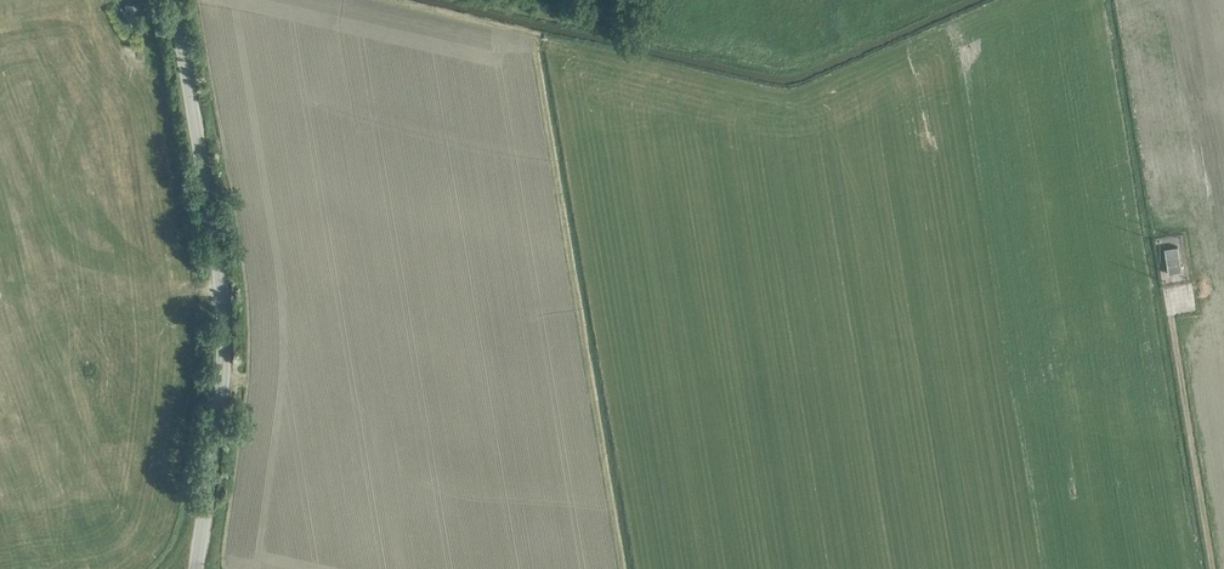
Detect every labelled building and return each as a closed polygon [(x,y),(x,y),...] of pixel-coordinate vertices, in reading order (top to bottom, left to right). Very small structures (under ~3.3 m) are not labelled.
[(1177,246),(1164,248),(1168,273),(1181,271),(1177,246)]
